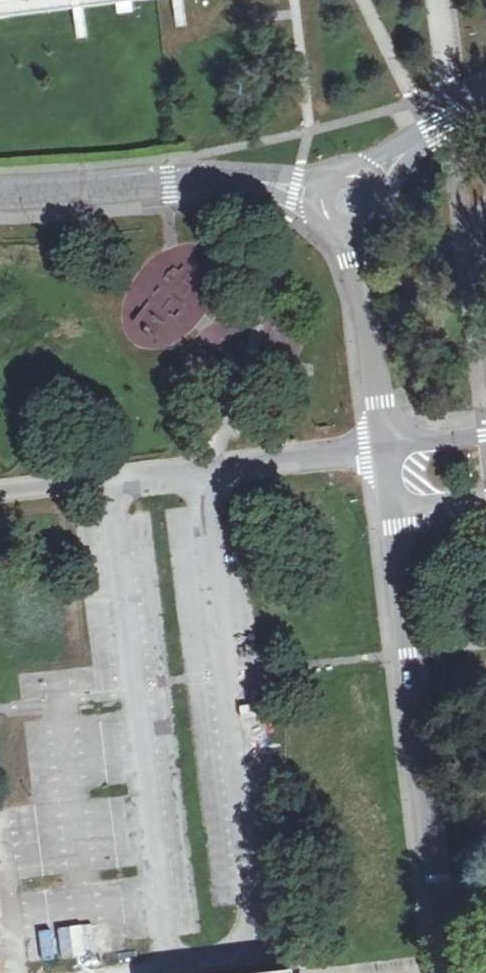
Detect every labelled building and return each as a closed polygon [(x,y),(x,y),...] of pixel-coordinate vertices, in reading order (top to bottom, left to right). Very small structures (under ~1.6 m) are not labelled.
[(80,9),(152,0),(0,0),(0,18),(80,9)] [(36,929),(25,929),(28,964),(38,963),(36,929)]
